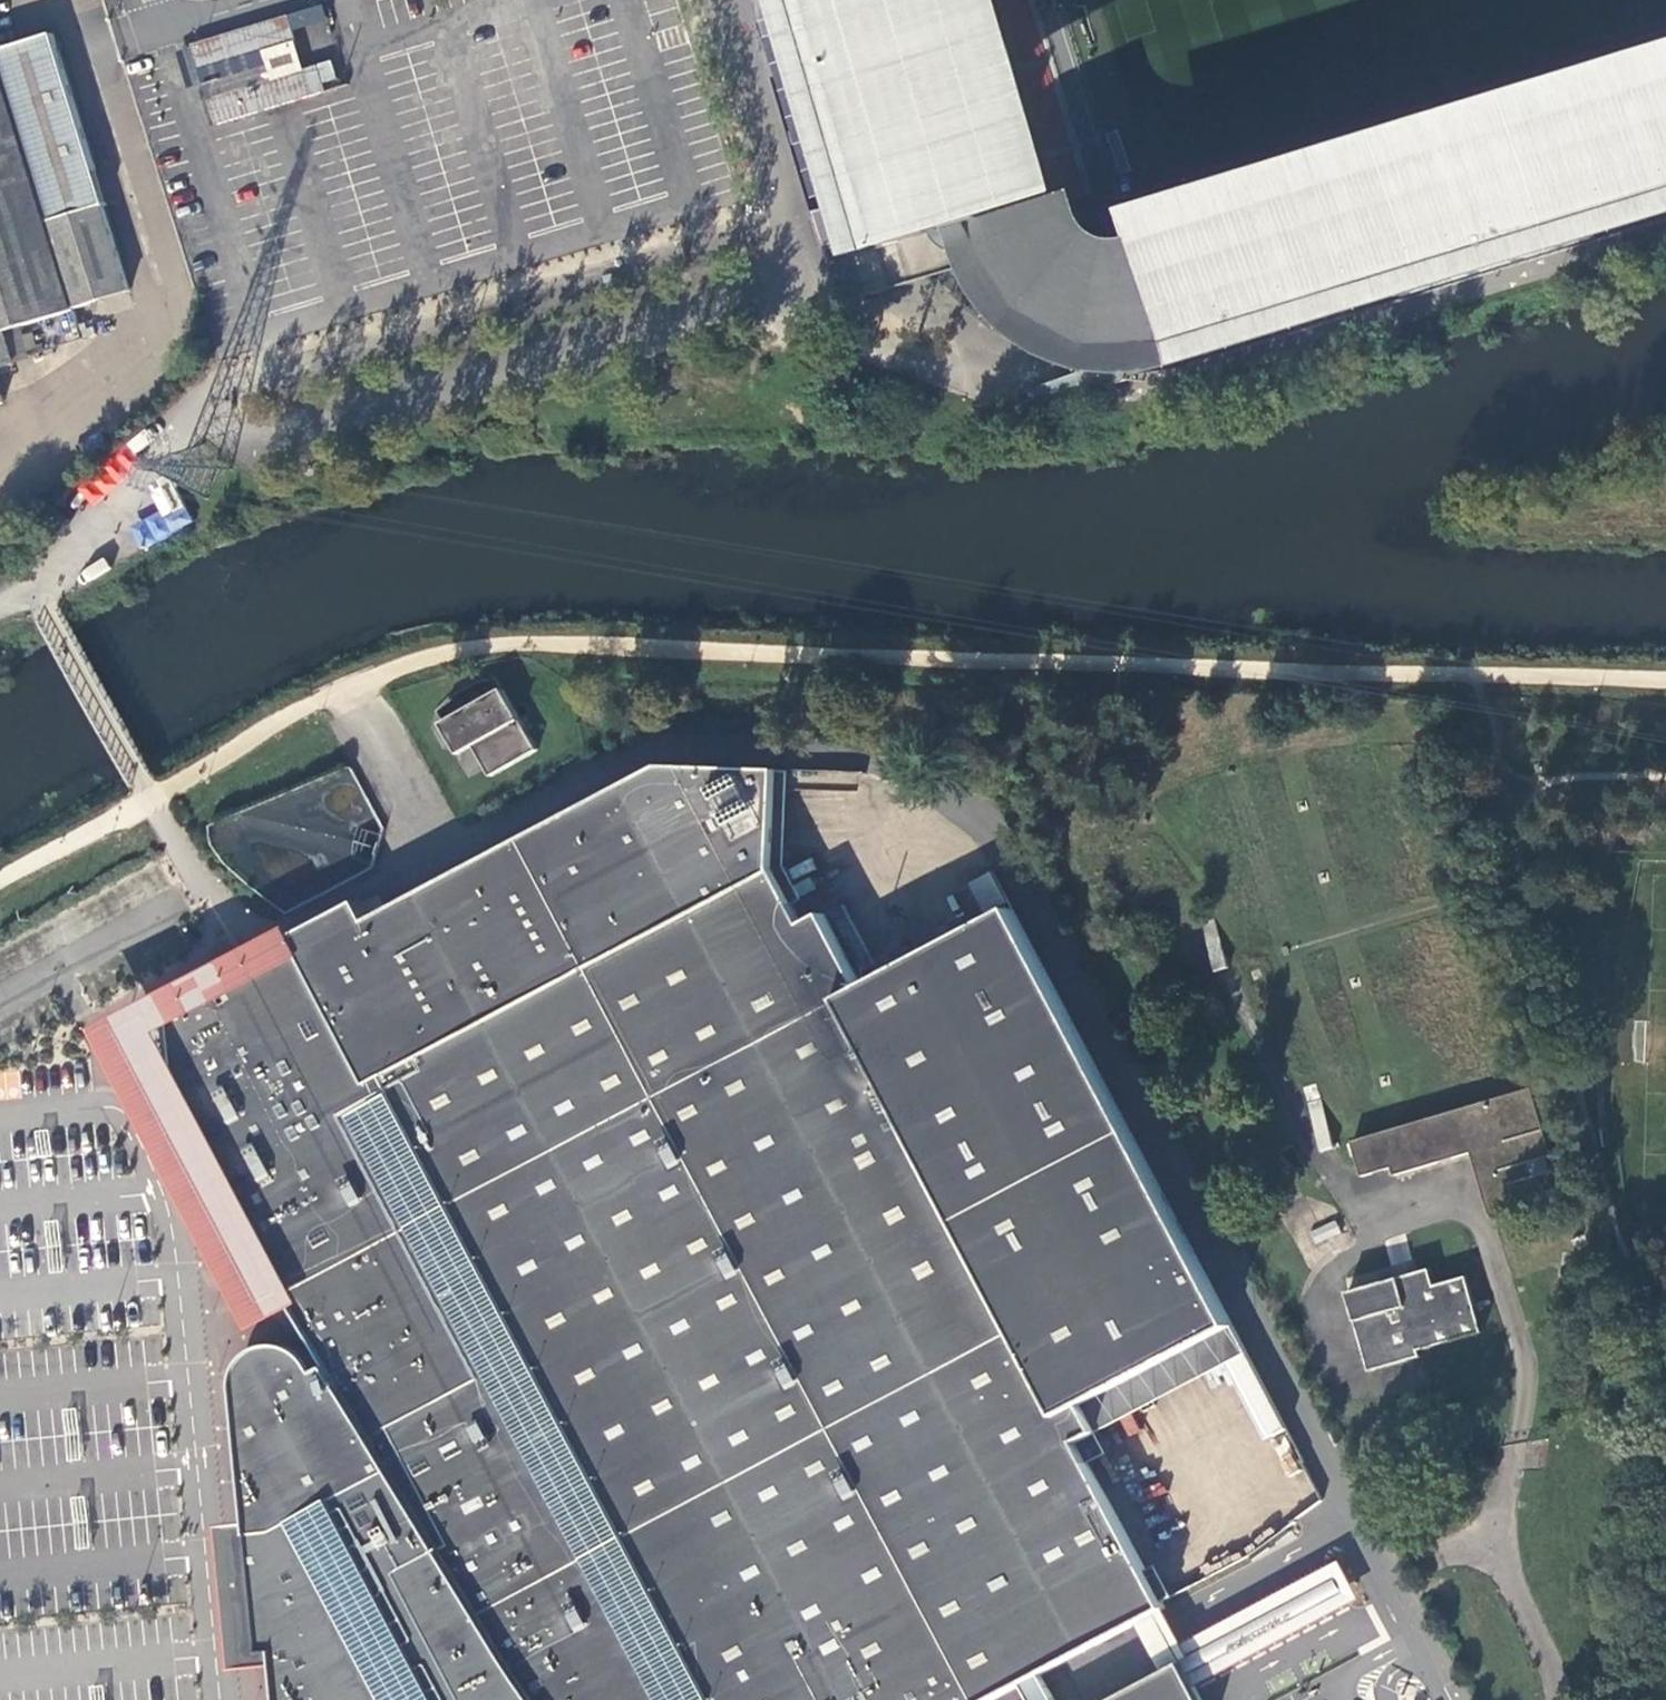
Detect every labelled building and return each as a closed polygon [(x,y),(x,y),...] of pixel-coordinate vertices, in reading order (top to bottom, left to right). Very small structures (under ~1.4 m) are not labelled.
[(891,247),(884,249),(897,291),(939,278),(972,268),(960,228),(974,224),(967,200),(1015,186),(1024,217),(976,231),(983,253),(1006,247),(1015,269),(1043,303),(1084,331),(1134,341),(1175,337),(1167,304),(1229,285),(1232,293),(1295,273),(1299,284),(1362,265),(1365,277),(1367,288),(1434,267),(1431,258),(1469,247),(1473,255),(1520,241),(1517,231),(1555,220),(1558,230),(1625,209),(1621,198),(1620,199),(1616,187),(1665,172),(1665,22),(1168,175),(1114,0),(818,0),(891,247)] [(344,89),(336,60),(273,81),(264,51),(297,41),(290,16),(193,45),(218,127),(344,89)] [(76,309),(132,292),(106,207),(109,206),(56,35),(0,52),(0,63),(76,309)] [(76,309),(0,63),(0,332),(6,331),(76,309)] [(1616,187),(1620,199),(1621,198),(1625,209),(1665,197),(1665,172),(1616,187)] [(827,210),(814,214),(824,249),(838,245),(827,210)] [(1555,220),(1517,231),(1520,241),(1558,230),(1555,220)] [(1469,247),(1431,258),(1434,267),(1473,255),(1469,247)] [(1232,293),(1229,285),(1167,304),(1175,337),(1176,336),(1179,345),(1367,288),(1365,277),(1362,265),(1299,284),(1295,273),(1232,293)] [(0,332),(0,369),(17,364),(6,331),(0,332)] [(478,744),(494,773),(539,748),(506,688),(444,723),(461,753),(478,744)] [(270,1662),(284,1661),(288,1699),(999,1699),(1026,1685),(1034,1699),(1060,1699),(1045,1674),(1170,1608),(1082,1443),(1102,1433),(1086,1403),(1234,1324),(1012,909),(865,989),(825,917),(805,927),(776,873),(779,773),(660,771),(370,925),(359,906),(293,942),(295,947),(235,980),(230,971),(215,978),(199,987),(204,996),(119,1042),(207,1206),(225,1197),(259,1251),(239,1261),(265,1310),(288,1298),(305,1326),(334,1373),(324,1378),(320,1370),(309,1359),(305,1356),(299,1354),(293,1352),(286,1351),(280,1351),(273,1351),(267,1354),(261,1357),(256,1361),(252,1366),(248,1371),(244,1384),(242,1390),(259,1553),(253,1555),(250,1557),(246,1564),(246,1571),(248,1575),(249,1578),(254,1582),(259,1583),(262,1583),(270,1662)] [(1217,916),(1203,920),(1218,970),(1231,966),(1217,916)] [(1534,1086),(1354,1139),(1365,1174),(1395,1165),(1397,1173),(1474,1151),(1493,1214),(1567,1193),(1534,1086)] [(1319,1093),(1306,1098),(1323,1147),(1337,1143),(1319,1093)] [(1309,1230),(1314,1244),(1341,1233),(1336,1219),(1309,1230)] [(1433,1268),(1350,1291),(1373,1372),(1424,1357),(1421,1349),(1484,1331),(1468,1276),(1437,1285),(1433,1268)] [(1477,1472),(1469,1476),(1473,1484),(1481,1480),(1477,1472)] [(1185,1663),(1115,1699),(1204,1699),(1185,1663)]
